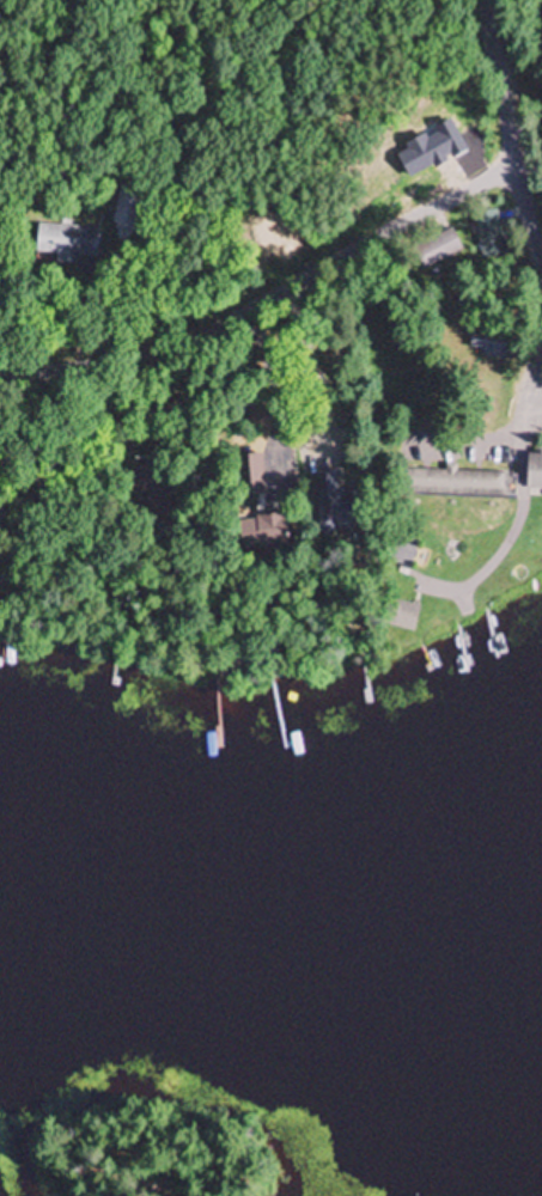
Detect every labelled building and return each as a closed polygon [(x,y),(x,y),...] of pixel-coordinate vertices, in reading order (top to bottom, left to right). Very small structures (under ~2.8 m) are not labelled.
[(145,193),(121,187),(112,230),(136,236),(145,193)] [(480,213),(480,246),(503,245),(502,212),(480,213)] [(80,267),(80,258),(99,259),(100,230),(39,227),(37,255),(56,256),(56,266),(80,267)] [(427,242),(436,262),(462,250),(453,230),(427,242)] [(509,340),(473,332),(468,352),(505,360),(509,340)] [(238,497),(266,495),(261,454),(234,457),(238,497)] [(528,454),(528,490),(541,490),(541,454),(528,454)] [(457,472),(457,465),(446,465),(446,470),(403,470),(402,496),(508,497),(508,473),(457,472)] [(317,475),(320,531),(337,530),(337,522),(358,521),(357,499),(339,500),(338,474),(317,475)] [(240,518),(242,547),(291,543),(289,515),(240,518)] [(412,633),(422,610),(398,599),(388,622),(412,633)]
